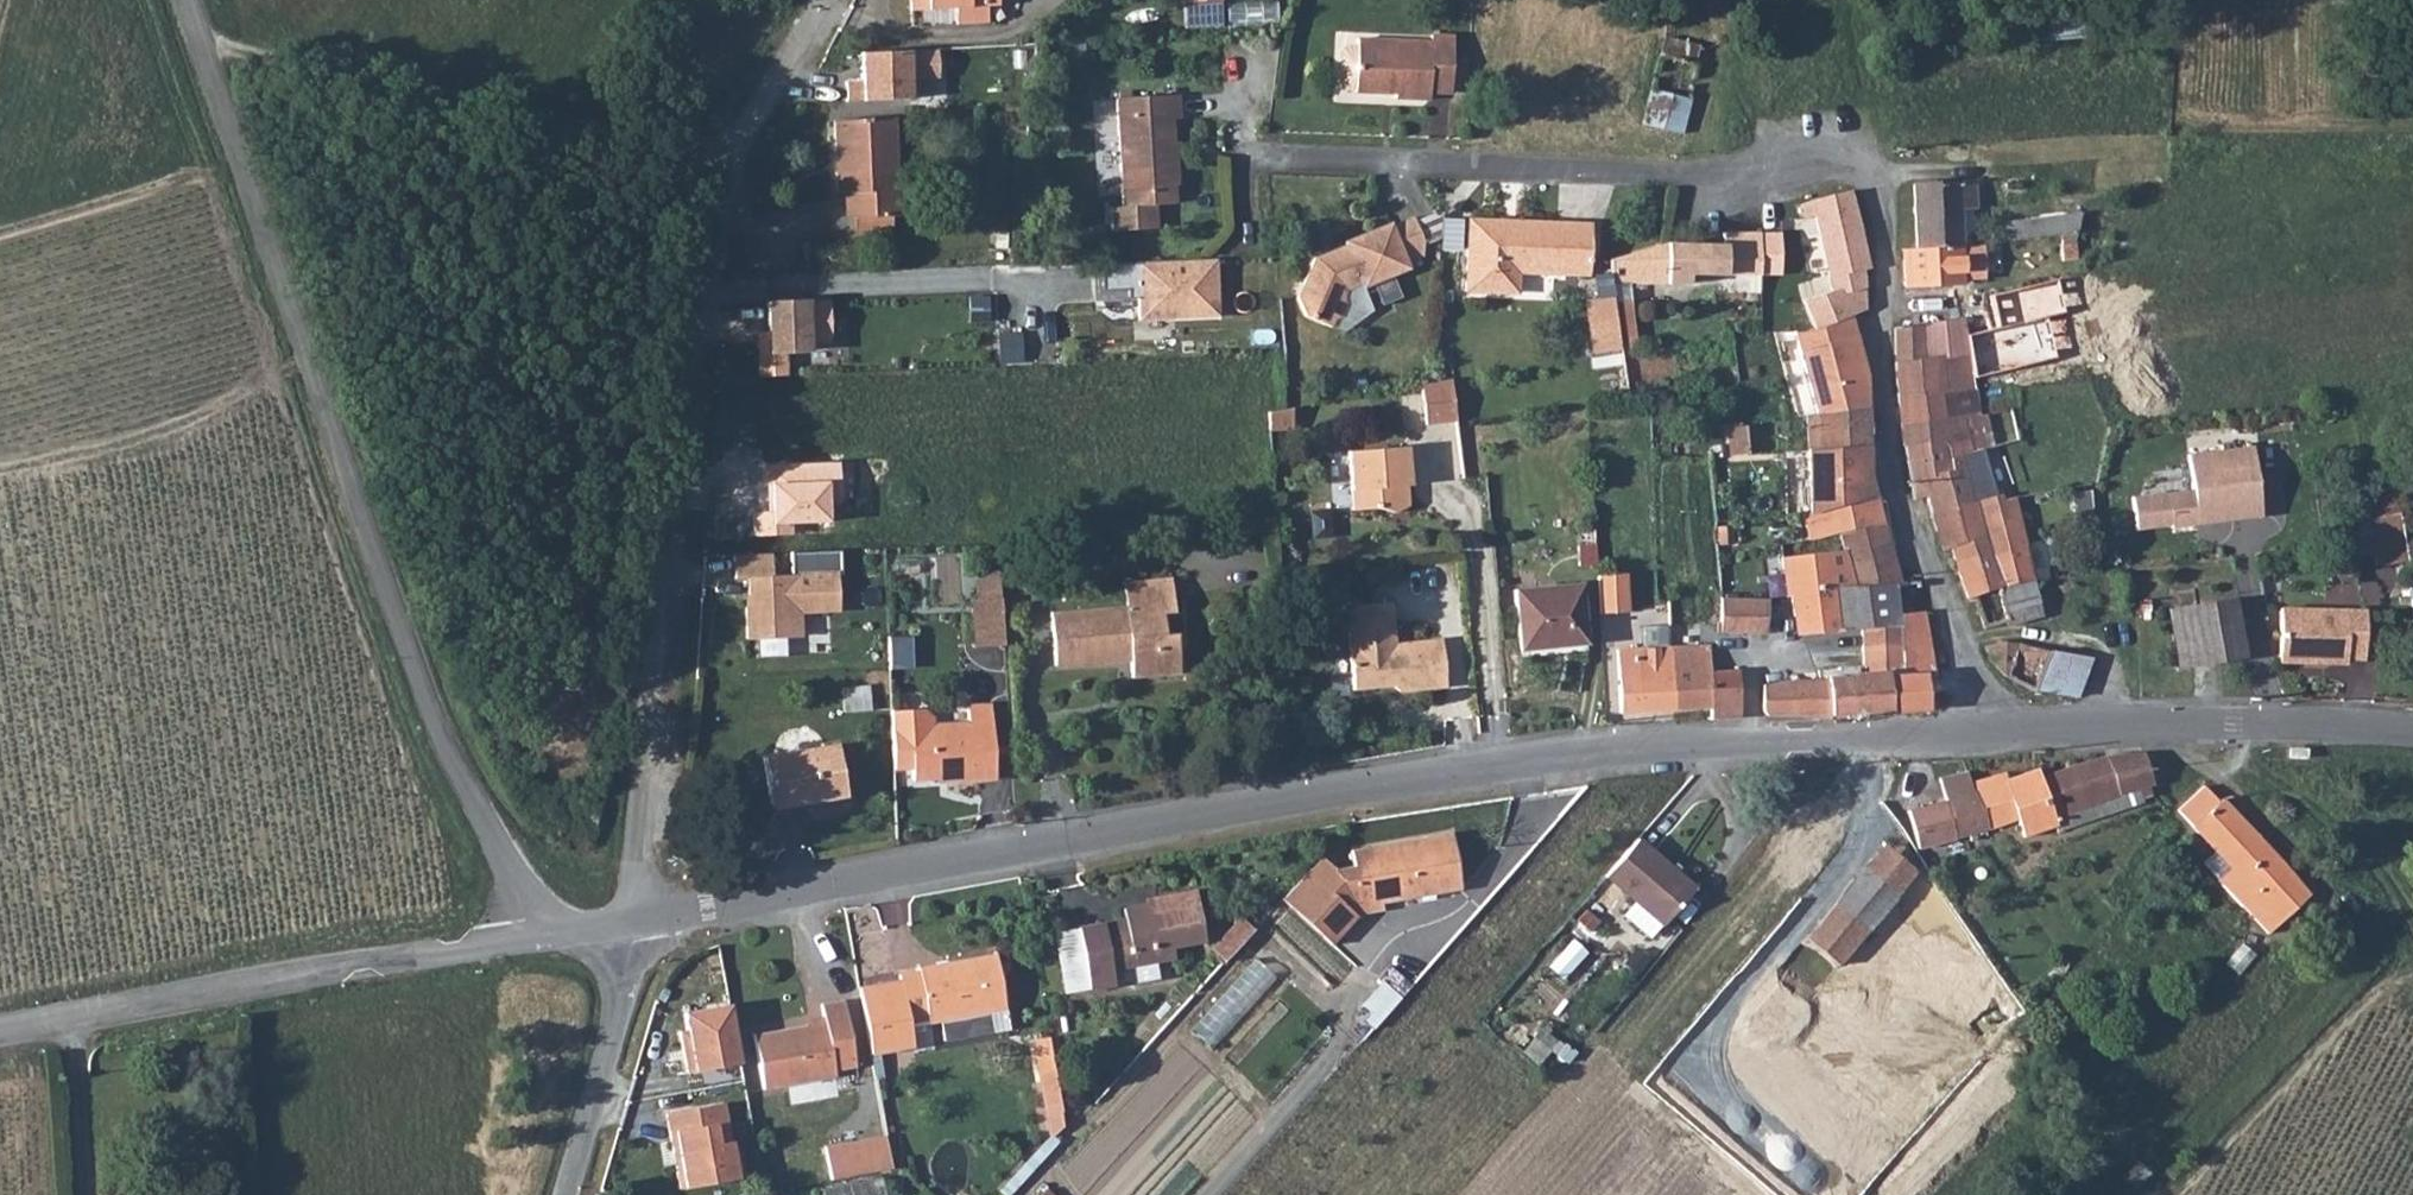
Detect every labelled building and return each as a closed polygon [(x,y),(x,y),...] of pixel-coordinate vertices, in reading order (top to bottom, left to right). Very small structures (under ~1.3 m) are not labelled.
[(907,12),(951,9),(952,23),(986,21),(985,6),(995,6),(994,0),(906,0),(907,12)] [(1232,2),(1232,24),(1281,24),(1281,2),(1232,2)] [(1382,92),(1382,87),(1394,87),(1394,93),(1394,98),(1428,99),(1428,92),(1451,92),(1452,36),(1429,36),(1429,42),(1355,40),(1355,46),(1353,90),(1353,92),(1382,92)] [(1658,53),(1698,63),(1702,45),(1662,36),(1658,53)] [(1343,90),(1353,90),(1355,46),(1345,46),(1340,51),(1338,84),(1343,90)] [(1642,122),(1680,132),(1698,63),(1658,53),(1642,122)] [(1119,147),(1166,145),(1165,120),(1179,119),(1178,95),(1117,98),(1119,147)] [(894,117),(837,120),(841,193),(849,193),(850,216),(855,216),(894,214),(899,214),(894,117)] [(1119,147),(1121,196),(1145,195),(1146,206),(1156,206),(1176,205),(1175,185),(1178,185),(1177,145),(1166,145),(1119,147)] [(1915,244),(1958,241),(1956,203),(1972,203),(1970,179),(1912,182),(1915,244)] [(1803,216),(1814,213),(1818,230),(1857,220),(1850,188),(1823,196),(1800,203),(1803,216)] [(1121,196),(1122,207),(1146,206),(1145,195),(1121,196)] [(1146,206),(1122,207),(1111,207),(1111,231),(1159,230),(1156,206),(1146,206)] [(1421,240),(1421,241),(1441,233),(1442,209),(1413,220),(1421,240)] [(1987,220),(1988,239),(2058,233),(2076,232),(2081,213),(1987,220)] [(894,214),(855,216),(856,234),(895,232),(894,214)] [(1390,224),(1399,249),(1421,240),(1413,220),(1411,215),(1390,224)] [(1445,250),(1466,251),(1467,218),(1445,217),(1445,250)] [(1481,219),(1475,286),(1465,288),(1513,290),(1514,271),(1586,273),(1588,222),(1516,220),(1516,226),(1499,225),(1499,220),(1481,219)] [(1465,288),(1475,286),(1481,219),(1468,219),(1465,288)] [(1811,278),(1814,297),(1863,285),(1861,266),(1868,265),(1857,220),(1818,230),(1819,236),(1829,274),(1811,278)] [(1305,316),(1309,316),(1331,325),(1333,318),(1343,314),(1347,300),(1345,293),(1347,287),(1360,282),(1361,286),(1407,266),(1404,261),(1421,253),(1422,242),(1421,241),(1421,240),(1399,249),(1390,224),(1388,221),(1343,240),(1344,243),(1314,255),(1300,297),(1305,316)] [(2058,233),(2059,242),(2073,241),(2076,232),(2058,233)] [(1801,240),(1811,278),(1829,274),(1819,236),(1801,240)] [(1970,240),(1958,241),(1959,265),(1971,264),(1970,240)] [(1608,258),(1610,275),(1612,275),(1613,279),(1620,278),(1620,273),(1626,272),(1626,282),(1665,281),(1665,272),(1715,271),(1716,242),(1664,241),(1659,242),(1624,253),(1608,258)] [(1902,245),(1903,280),(1940,278),(1960,278),(1959,265),(1958,241),(1915,244),(1902,245)] [(1215,260),(1136,262),(1137,319),(1218,316),(1215,260)] [(1804,300),(1810,325),(1850,312),(1865,307),(1863,285),(1814,297),(1804,300)] [(1589,301),(1595,349),(1619,346),(1612,298),(1589,301)] [(786,354),(827,352),(825,299),(764,303),(765,354),(755,354),(756,378),(786,377),(786,354)] [(1815,412),(1867,406),(1867,376),(1850,312),(1810,325),(1811,329),(1801,332),(1793,332),(1815,412)] [(1921,322),(1923,355),(1932,354),(1967,351),(1961,318),(1921,322)] [(1895,358),(1923,355),(1921,322),(1921,321),(1893,325),(1895,358)] [(1897,393),(1901,421),(1963,417),(1978,414),(1967,351),(1932,354),(1935,390),(1897,393)] [(1895,358),(1897,393),(1935,390),(1932,354),(1923,355),(1895,358)] [(1419,381),(1424,419),(1455,415),(1450,374),(1436,377),(1419,381)] [(1804,414),(1806,448),(1869,445),(1867,406),(1815,412),(1806,414),(1804,414)] [(1901,421),(1905,443),(1939,439),(1944,442),(1947,449),(1952,468),(1957,467),(1984,462),(1980,449),(1971,451),(1963,417),(1901,421)] [(1905,443),(1914,497),(1928,494),(1932,512),(1966,502),(1957,467),(1952,468),(1947,449),(1944,442),(1939,439),(1905,443)] [(1806,448),(1807,480),(1870,472),(1869,445),(1806,448)] [(2263,519),(2251,447),(2187,453),(2192,491),(2133,499),(2140,534),(2263,519)] [(1350,453),(1352,512),(1380,511),(1391,515),(1405,509),(1404,486),(1395,487),(1394,473),(1406,472),(1406,450),(1350,453)] [(1957,467),(1966,502),(1975,499),(1994,493),(1984,462),(1957,467)] [(1807,480),(1808,513),(1876,495),(1870,476),(1870,472),(1807,480)] [(1975,499),(1981,525),(1984,534),(2011,525),(2017,522),(2012,501),(2004,502),(2000,492),(1994,493),(1975,499)] [(1802,514),(1806,537),(1836,529),(1882,516),(1876,495),(1808,513),(1802,514)] [(1932,512),(1941,549),(1950,546),(1984,534),(1981,525),(1975,499),(1966,502),(1932,512)] [(2355,555),(2374,552),(2376,566),(2409,561),(2402,508),(2350,516),(2355,555)] [(1836,529),(1840,543),(1852,586),(1900,579),(1882,516),(1836,529)] [(1950,546),(1957,568),(2017,548),(2022,547),(2017,522),(2011,525),(1984,534),(1950,546)] [(1779,556),(1783,583),(1785,595),(1811,592),(1831,589),(1852,586),(1840,543),(1779,556)] [(1957,568),(1968,599),(1975,597),(2029,578),(2024,555),(2022,547),(2017,548),(1957,568)] [(837,612),(835,572),(741,578),(746,639),(802,636),(800,614),(837,612)] [(1597,575),(1599,613),(1627,611),(1625,573),(1597,575)] [(1055,660),(1131,655),(1133,677),(1181,674),(1179,648),(1158,649),(1157,637),(1165,636),(1165,612),(1176,612),(1174,578),(1126,581),(1127,603),(1052,609),(1055,660)] [(1831,589),(1838,629),(1859,627),(1898,623),(1897,615),(1922,612),(1915,578),(1900,579),(1852,586),(1831,589)] [(1975,597),(1978,607),(1981,619),(1983,628),(2003,623),(2003,624),(2037,615),(2029,578),(1975,597)] [(1514,592),(1519,650),(1583,644),(1579,586),(1514,592)] [(1785,595),(1803,633),(1838,629),(1831,589),(1811,592),(1785,595)] [(1002,590),(974,591),(977,639),(1005,638),(1002,590)] [(1716,597),(1702,599),(1704,627),(1728,626),(1763,625),(1765,596),(1754,594),(1716,597)] [(2170,609),(2180,667),(2243,656),(2233,597),(2170,609)] [(1348,609),(1353,690),(1381,689),(1387,681),(1395,681),(1396,687),(1402,693),(1446,691),(1442,642),(1395,645),(1392,607),(1348,609)] [(2335,611),(2283,609),(2281,662),(2323,664),(2323,657),(2342,658),(2335,611)] [(2335,611),(2342,658),(2364,659),(2366,612),(2335,611)] [(1176,612),(1165,612),(1165,636),(1157,637),(1158,649),(1179,648),(1176,612)] [(1892,712),(1927,709),(1924,688),(1937,686),(1935,672),(1932,672),(1922,612),(1897,615),(1898,623),(1905,682),(1889,684),(1892,712)] [(1763,682),(1764,710),(1768,714),(1830,720),(1892,712),(1889,684),(1905,682),(1898,623),(1859,627),(1865,673),(1763,682)] [(1985,645),(1984,645),(1991,660),(2003,673),(2020,684),(2034,691),(2035,690),(2073,697),(2089,658),(2056,652),(2020,642),(2001,641),(1985,645)] [(1670,646),(1672,709),(1709,707),(1710,720),(1739,717),(1735,671),(1708,672),(1707,644),(1670,646)] [(1621,712),(1672,709),(1670,646),(1670,645),(1616,649),(1621,712)] [(872,685),(847,686),(848,711),(873,709),(872,685)] [(922,707),(925,772),(947,772),(947,776),(995,774),(991,700),(967,701),(967,718),(931,719),(930,714),(922,707)] [(891,706),(893,765),(910,765),(911,773),(925,772),(922,707),(920,705),(891,706)] [(762,756),(771,807),(845,794),(835,743),(762,756)] [(2039,777),(2053,817),(2068,812),(2072,824),(2090,819),(2086,807),(2100,802),(2104,814),(2141,800),(2137,789),(2152,783),(2152,780),(2141,752),(2104,755),(2039,777)] [(1972,783),(1987,827),(2017,817),(2024,836),(2056,825),(2053,817),(2039,777),(2037,768),(2008,777),(2006,773),(1972,783)] [(1968,771),(1939,779),(1945,802),(1908,811),(1919,847),(1939,842),(1969,833),(1970,838),(1976,837),(1974,831),(1987,827),(1972,783),(1968,771)] [(2177,811),(2191,826),(2199,820),(2221,799),(2206,784),(2177,811)] [(2191,826),(2231,868),(2219,879),(2251,914),(2263,903),(2271,911),(2282,922),(2310,894),(2288,869),(2264,843),(2221,799),(2199,820),(2191,826)] [(2086,807),(2090,819),(2104,814),(2100,802),(2086,807)] [(2053,817),(2056,825),(2057,829),(2072,824),(2068,812),(2053,817)] [(1395,846),(1420,859),(1450,875),(1444,838),(1395,846)] [(1658,924),(1660,925),(1692,887),(1636,839),(1603,877),(1631,901),(1620,914),(1646,937),(1658,924)] [(1866,866),(1898,894),(1905,900),(1924,878),(1885,845),(1866,866)] [(1273,903),(1308,936),(1388,846),(1345,853),(1347,869),(1326,870),(1314,860),(1273,903)] [(1308,936),(1321,948),(1354,913),(1376,911),(1375,902),(1384,901),(1420,859),(1395,846),(1388,846),(1308,936)] [(1384,901),(1453,891),(1450,875),(1420,859),(1384,901)] [(1866,866),(1820,918),(1852,946),(1857,941),(1898,894),(1866,866)] [(1074,929),(1084,990),(1109,985),(1107,970),(1154,962),(1151,950),(1200,941),(1190,890),(1153,897),(1154,902),(1120,909),(1122,921),(1074,929)] [(2251,914),(2260,922),(2271,911),(2263,903),(2251,914)] [(1229,957),(1254,929),(1242,918),(1217,946),(1229,957)] [(1074,929),(1050,933),(1060,994),(1084,990),(1074,929)] [(897,979),(855,986),(867,1051),(909,1044),(905,1021),(923,1018),(924,1020),(1002,1007),(993,954),(915,966),(915,970),(896,973),(897,979)] [(1262,960),(1194,1026),(1213,1046),(1281,980),(1262,960)] [(762,1093),(832,1079),(832,1074),(853,1070),(841,1003),(817,1007),(820,1025),(753,1039),(762,1093)] [(728,1006),(680,1015),(691,1076),(740,1067),(728,1006)] [(1002,1007),(924,1020),(926,1031),(936,1038),(1005,1026),(1002,1007)] [(1033,1088),(1047,1087),(1050,1129),(1065,1128),(1057,1036),(1029,1038),(1033,1088)] [(678,1193),(734,1182),(722,1105),(664,1115),(678,1193)] [(822,1146),(828,1181),(888,1170),(884,1143),(883,1136),(822,1146)]
